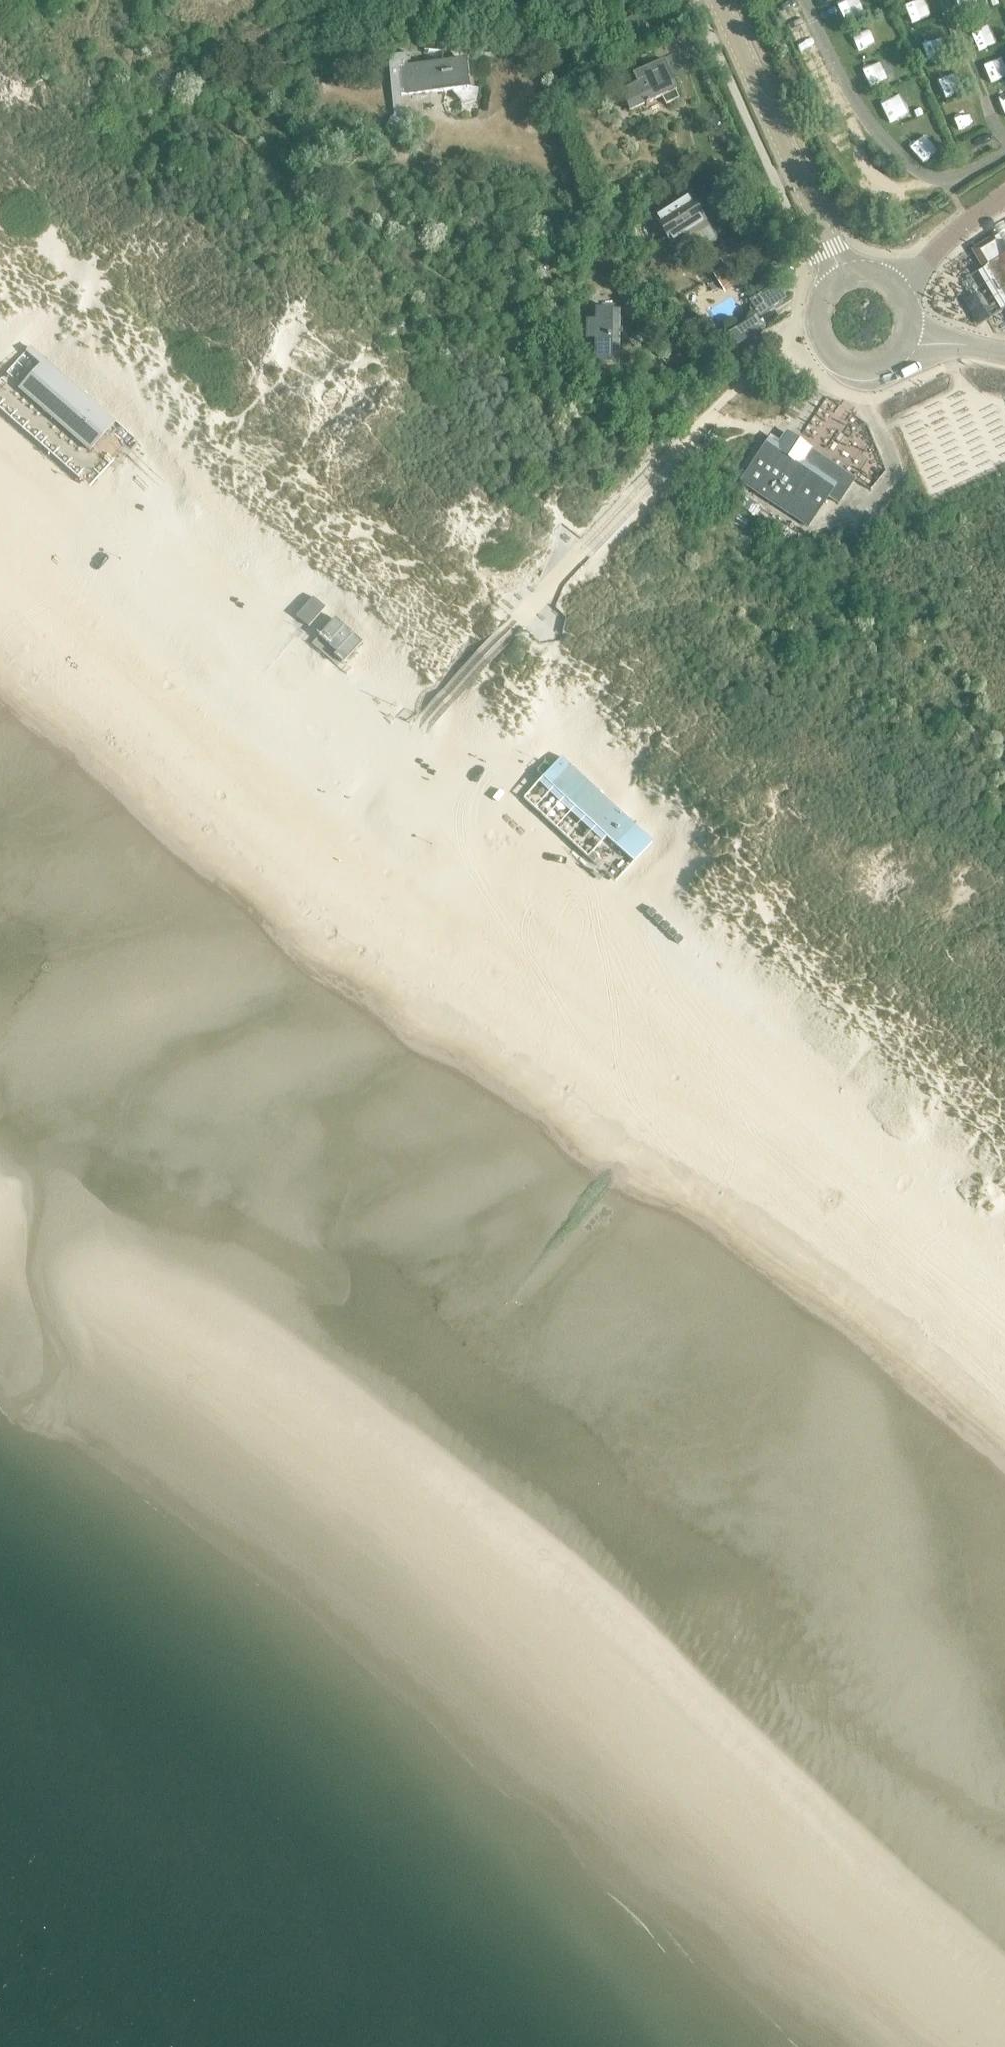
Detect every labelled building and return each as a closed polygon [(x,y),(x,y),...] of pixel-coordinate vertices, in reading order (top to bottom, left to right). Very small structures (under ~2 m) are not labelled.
[(613,31),(629,53),(649,38),(633,16),(613,31)] [(466,62),(408,68),(407,62),(411,62),(410,54),(389,56),(394,117),(390,117),(387,125),(399,131),(401,127),(404,127),(401,97),(469,90),(466,62)] [(666,107),(680,101),(676,93),(677,92),(665,63),(634,77),(638,87),(622,94),(630,113),(663,99),(666,107)] [(686,197),(656,216),(674,244),(704,225),(686,197)] [(977,253),(982,262),(987,269),(1002,293),(1004,299),(1004,233),(997,238),(990,243),(990,244),(977,252),(977,253)] [(653,255),(650,267),(660,269),(663,257),(653,255)] [(776,284),(749,301),(758,316),(786,299),(776,284)] [(607,366),(620,366),(621,312),(598,312),(598,323),(589,323),(588,341),(597,341),(597,353),(607,353),(607,366)] [(41,366),(39,368),(20,390),(90,453),(117,423),(31,347),(26,353),(41,366)] [(771,439),(742,483),(793,517),(810,528),(830,498),(840,505),(856,481),(787,435),(780,445),(771,439)] [(335,618),(319,636),(319,637),(337,652),(334,656),(343,664),(363,642),(335,618)] [(544,777),(543,778),(634,863),(653,843),(562,758),(544,777)]
